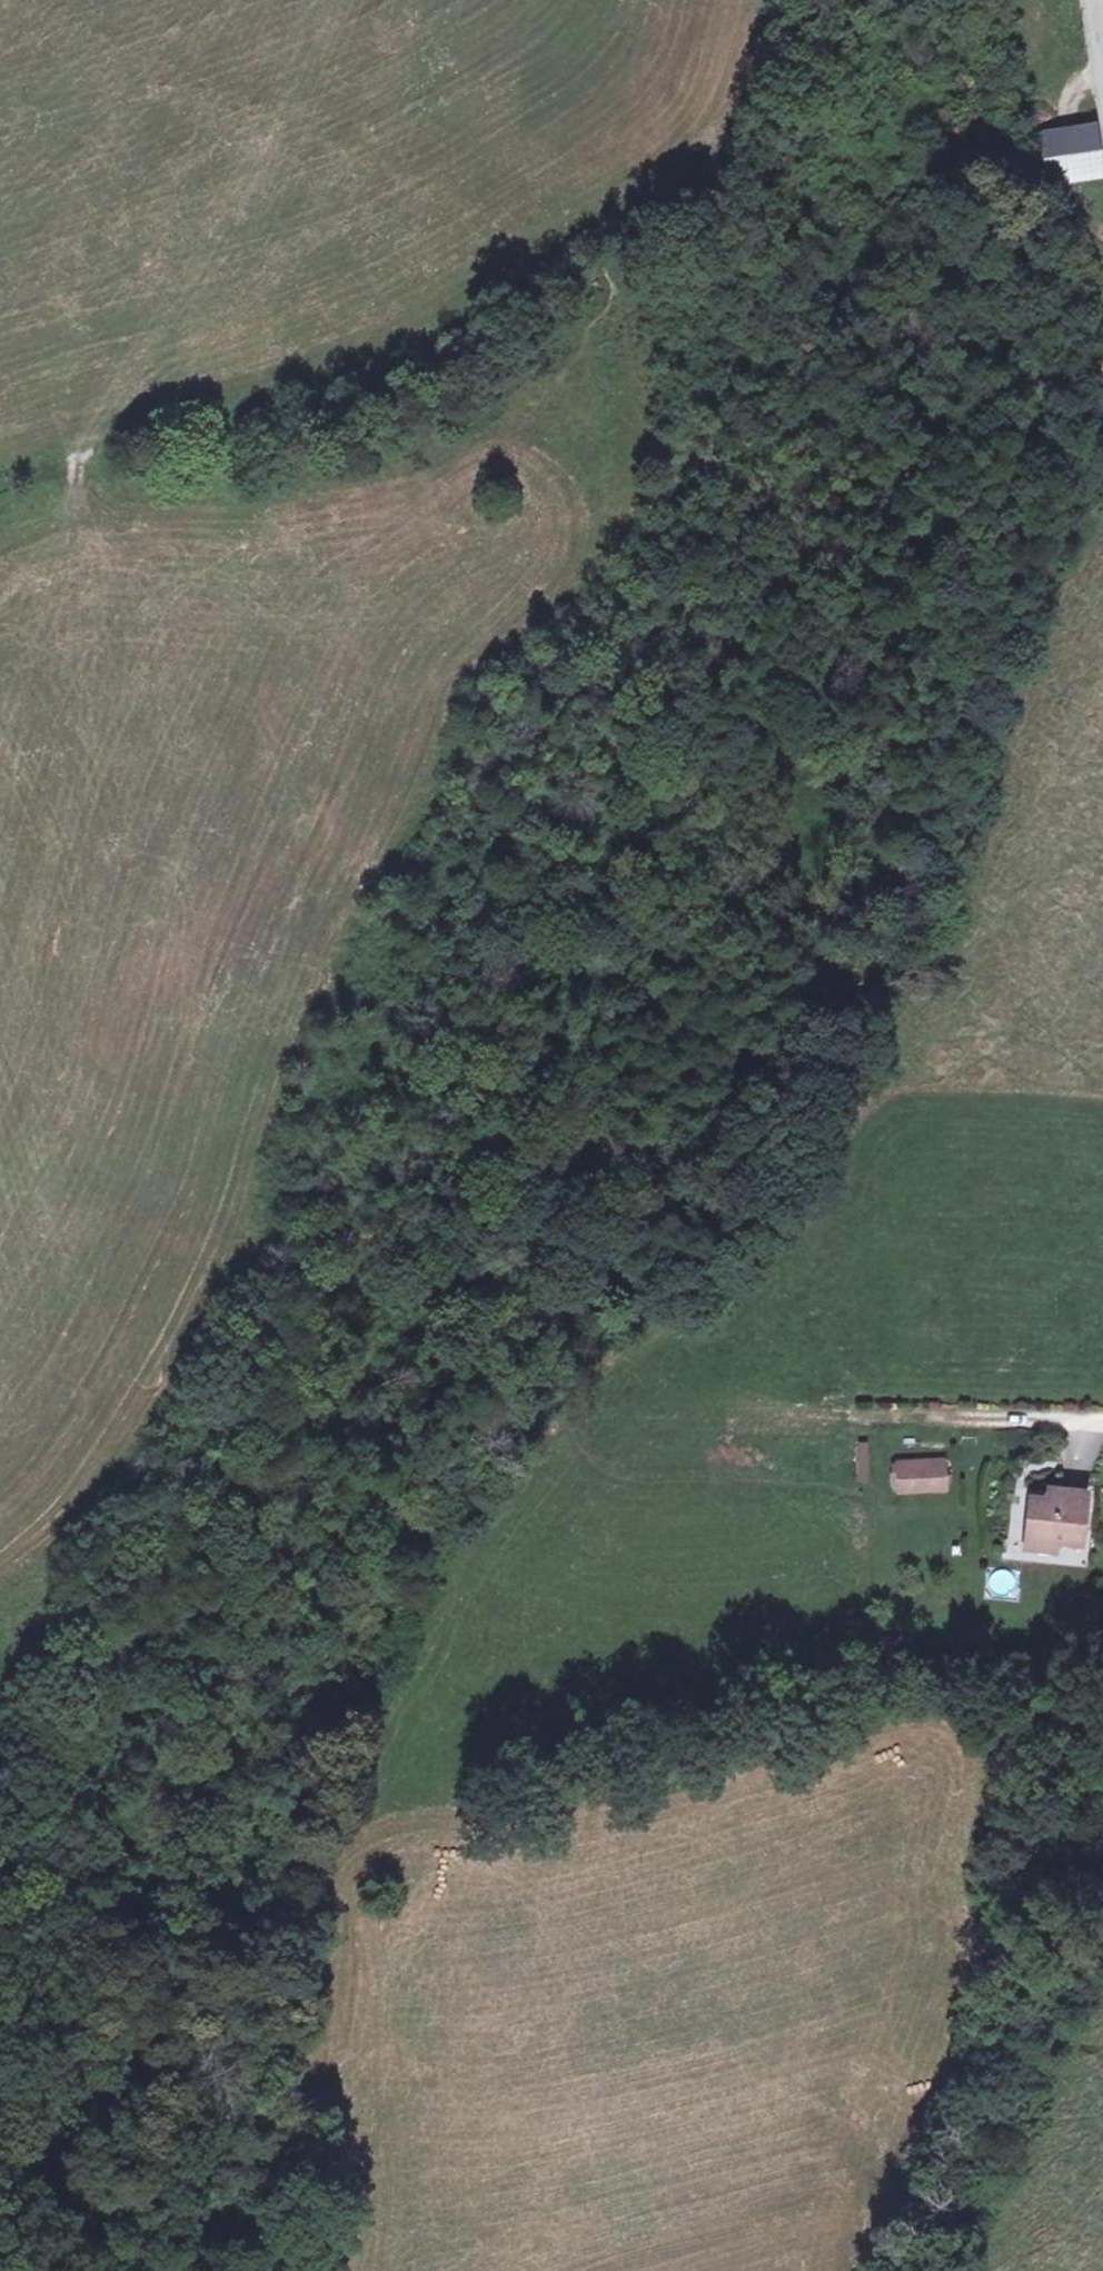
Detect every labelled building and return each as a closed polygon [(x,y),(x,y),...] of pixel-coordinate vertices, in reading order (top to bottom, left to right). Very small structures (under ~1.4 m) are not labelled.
[(1045,188),(1102,174),(1102,157),(1099,125),(1031,140),(1045,188)] [(948,1459),(896,1462),(898,1492),(949,1489),(948,1459)] [(1031,1490),(1030,1504),(1049,1504),(1050,1492),(1031,1490)] [(1049,1504),(1030,1504),(1029,1542),(1054,1543),(1086,1544),(1088,1494),(1050,1492),(1049,1504)] [(1054,1560),(1054,1543),(1029,1542),(1028,1558),(1054,1560)]
